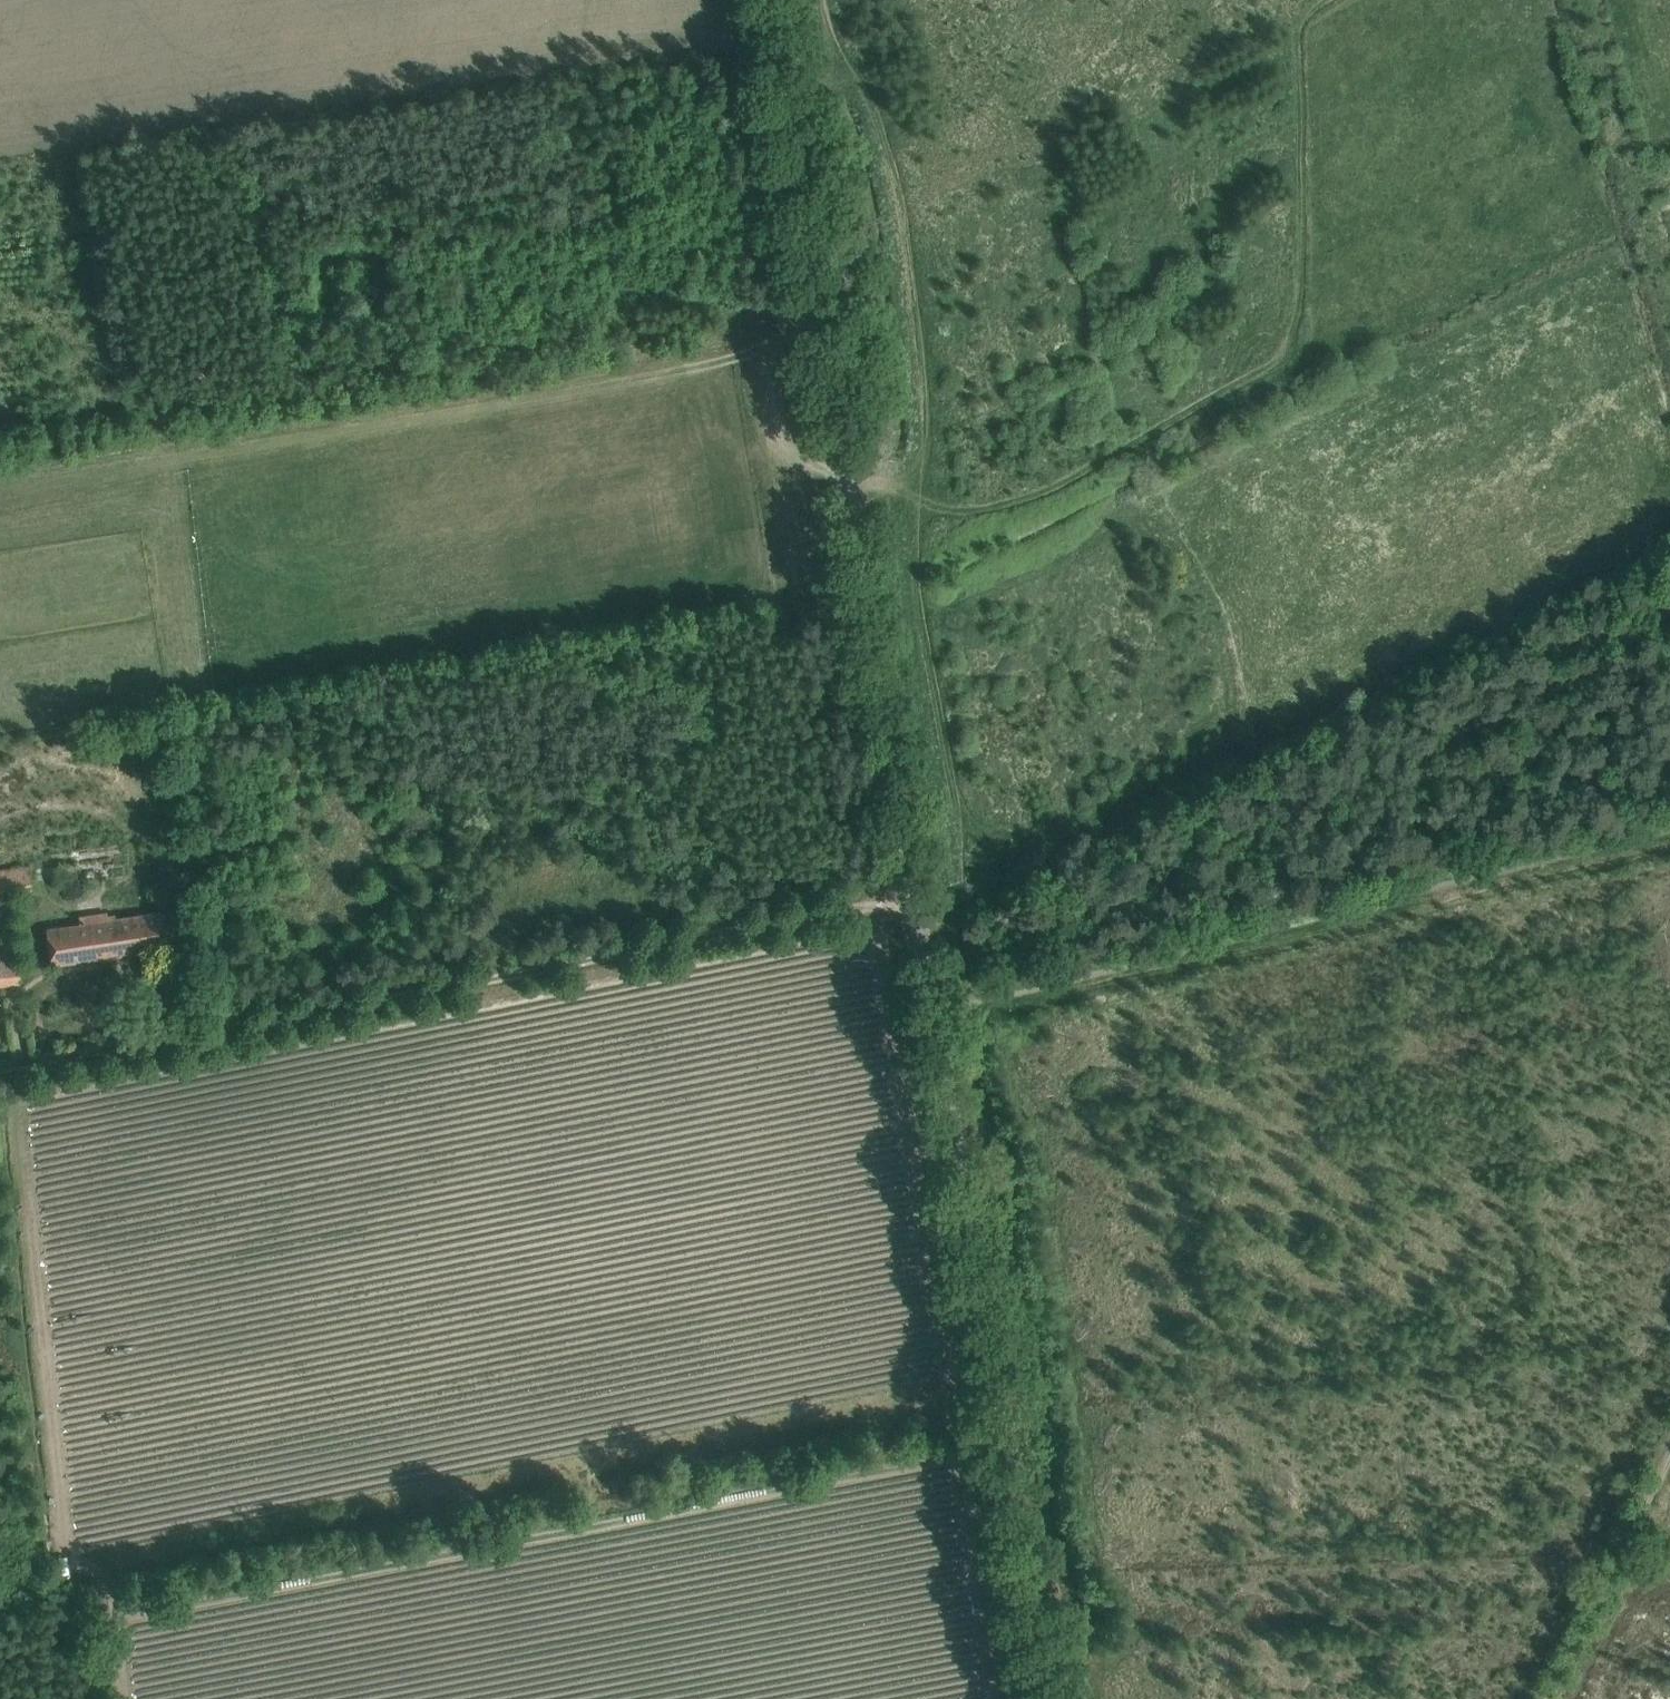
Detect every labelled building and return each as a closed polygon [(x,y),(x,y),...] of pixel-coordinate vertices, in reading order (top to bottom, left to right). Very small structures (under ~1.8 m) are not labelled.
[(33,889),(30,865),(0,869),(0,893),(33,889)] [(46,929),(48,944),(52,966),(168,949),(162,912),(115,919),(114,913),(106,914),(106,911),(78,915),(79,924),(46,929)] [(20,982),(18,957),(0,959),(0,984),(20,982)]
